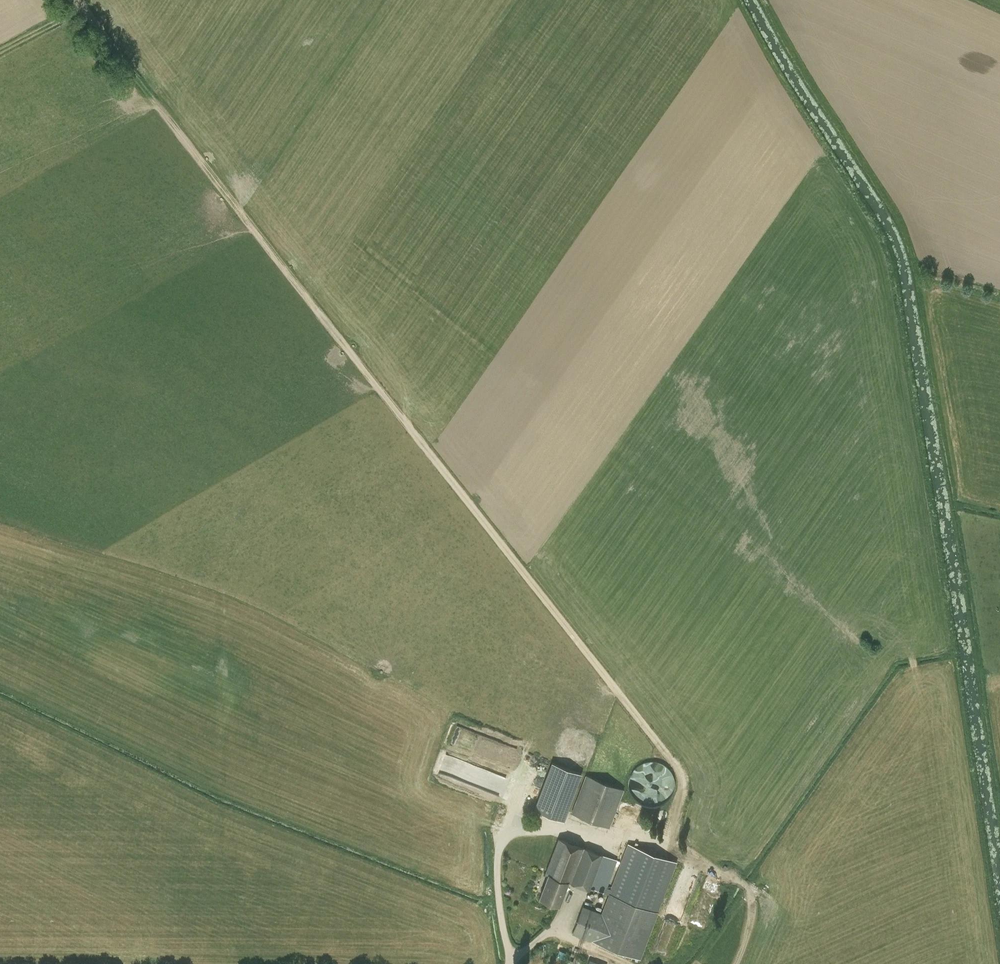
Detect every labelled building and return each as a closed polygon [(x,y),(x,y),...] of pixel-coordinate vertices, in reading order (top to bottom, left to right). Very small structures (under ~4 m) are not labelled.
[(632,761),(631,803),(659,804),(660,792),(668,792),(670,763),(632,761)] [(582,773),(551,762),(534,809),(564,821),(582,773)] [(609,827),(624,789),(585,775),(571,813),(609,827)] [(573,933),(619,950),(640,958),(658,913),(677,861),(628,844),(620,864),(611,888),(606,886),(615,862),(616,859),(558,837),(545,872),(548,875),(539,898),(559,905),(567,882),(590,889),(591,887),(609,894),(600,915),(583,909),(573,933)]
